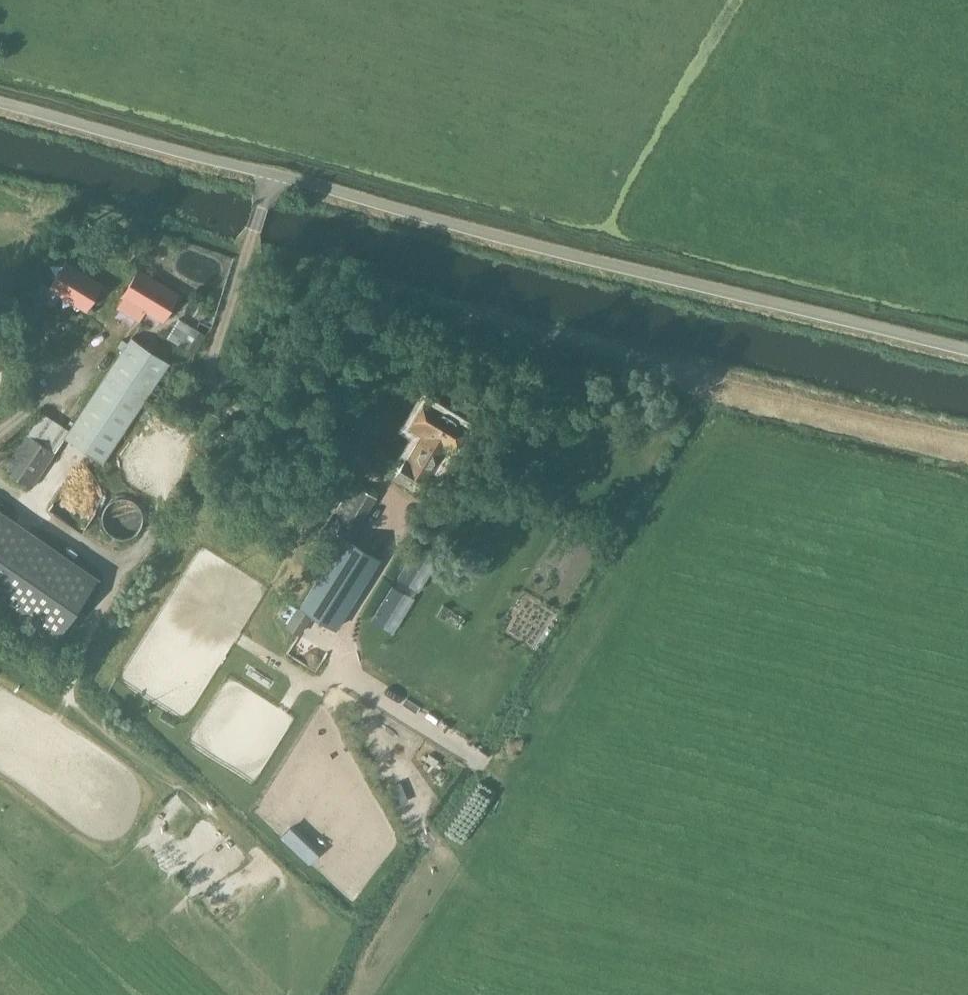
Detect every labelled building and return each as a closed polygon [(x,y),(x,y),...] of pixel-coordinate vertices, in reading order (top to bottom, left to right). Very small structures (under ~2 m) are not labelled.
[(51,290),(87,311),(103,285),(65,262),(50,289),(51,290)] [(123,297),(118,308),(139,320),(145,310),(162,321),(179,295),(138,270),(122,296),(123,297)] [(41,283),(35,292),(45,299),(51,290),(50,289),(41,283)] [(193,327),(182,345),(196,353),(206,336),(193,327)] [(123,351),(68,432),(42,415),(29,436),(28,435),(4,471),(32,489),(65,439),(103,464),(169,363),(132,338),(127,343),(122,341),(118,348),(123,351)] [(409,428),(425,437),(411,462),(407,459),(397,477),(425,492),(434,475),(431,473),(446,447),(452,450),(466,424),(424,401),(409,428)] [(352,542),(378,498),(358,486),(331,529),(344,538),(301,607),(336,629),(380,560),(352,542)] [(140,521),(140,514),(138,508),(133,502),(127,497),(119,495),(111,496),(106,498),(100,503),(97,507),(95,512),(95,519),(96,526),(99,532),(104,536),(109,539),(117,540),(125,539),(132,535),(137,528),(140,521)] [(99,578),(0,510),(0,603),(55,641),(99,578)] [(288,627),(299,634),(311,616),(299,609),(288,627)]
